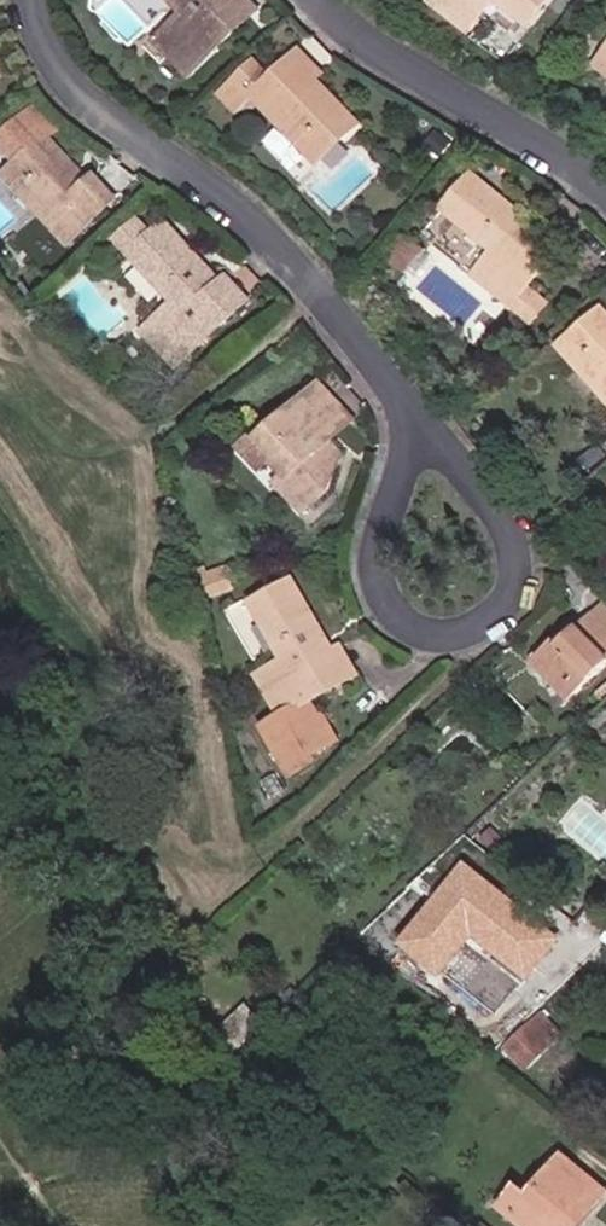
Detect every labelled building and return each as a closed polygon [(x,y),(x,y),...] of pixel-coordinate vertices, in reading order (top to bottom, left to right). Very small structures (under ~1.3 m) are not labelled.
[(171,6),(165,0),(99,0),(96,3),(135,42),(171,6)] [(237,4),(233,0),(174,0),(206,36),(176,65),(196,88),(245,45),(221,19),(237,4)] [(555,6),(547,0),(448,0),(434,19),(473,48),(497,15),(530,40),(555,6)] [(245,45),(264,27),(241,1),(237,4),(221,19),(245,45)] [(597,62),(605,68),(605,50),(597,62)] [(282,94),(304,117),(325,99),(329,95),(307,70),(282,94)] [(242,99),(320,184),(366,142),(325,99),(304,117),(282,94),(274,100),(259,84),(242,99)] [(53,145),(62,137),(42,114),(32,122),(53,145)] [(97,191),(53,145),(32,122),(0,150),(0,151),(23,175),(9,186),(74,253),(99,230),(78,209),(97,191)] [(517,247),(532,225),(466,179),(451,199),(464,208),(450,227),(487,254),(469,280),(528,321),(540,304),(522,291),(541,264),(517,247)] [(99,230),(122,209),(102,186),(97,191),(78,209),(99,230)] [(437,218),(450,227),(464,208),(451,199),(437,218)] [(517,247),(541,264),(558,238),(535,221),(532,225),(517,247)] [(206,314),(226,295),(170,238),(156,249),(143,234),(121,254),(178,316),(150,344),(183,379),(227,337),(206,314)] [(227,337),(251,313),(230,291),(226,295),(206,314),(227,337)] [(605,309),(564,347),(605,394),(605,310),(605,309)] [(323,439),(341,421),(308,387),(300,394),(315,408),(302,420),(323,439)] [(320,442),(323,439),(302,420),(315,408),(300,394),(263,430),(259,435),(277,454),(291,469),(272,487),(298,514),(323,491),(336,460),(320,442)] [(258,473),(277,454),(259,435),(263,430),(257,424),(233,448),(258,473)] [(293,568),(269,583),(281,603),(266,613),(288,648),(262,665),(287,704),(269,716),(284,739),(291,735),(308,758),(327,746),(323,738),(348,722),(336,703),(330,707),(319,688),(340,675),(322,649),(338,638),(293,568)] [(253,576),(250,569),(218,581),(220,590),(253,576)] [(222,600),(257,584),(253,576),(220,590),(222,600)] [(281,603),(269,583),(253,593),(266,613),(281,603)] [(246,600),(230,609),(253,654),(270,645),(246,600)] [(571,644),(565,640),(542,662),(582,704),(605,680),(605,609),(571,644)] [(340,675),(362,660),(346,634),(338,638),(322,649),(340,675)] [(532,1071),(566,1036),(542,1013),(508,1048),(532,1071)] [(530,1225),(559,1225),(592,1186),(565,1163),(542,1190),(530,1180),(507,1208),(530,1225)] [(604,1196),(592,1186),(559,1225),(578,1225),(604,1196)]
